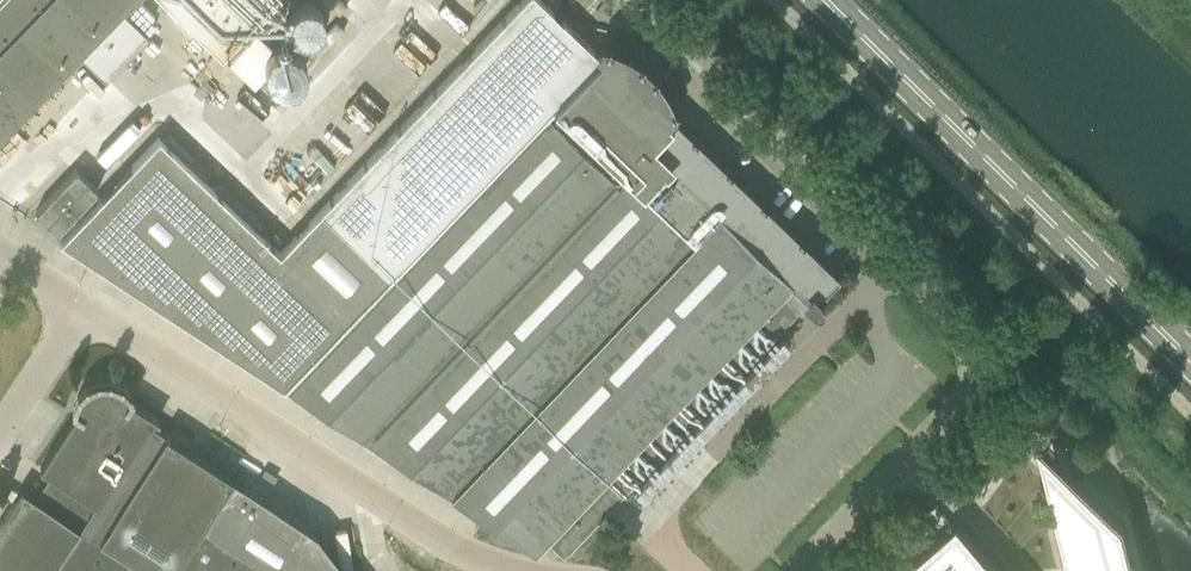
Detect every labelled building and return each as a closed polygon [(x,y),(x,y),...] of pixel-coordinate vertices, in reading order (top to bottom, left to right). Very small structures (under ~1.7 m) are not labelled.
[(82,57),(106,80),(148,36),(124,13),(137,0),(0,0),(0,141),(82,57)] [(593,51),(541,0),(520,0),(279,253),(158,138),(59,241),(533,550),(544,538),(562,554),(804,301),(812,308),(813,309),(815,309),(817,309),(818,308),(819,307),(820,306),(821,305),(821,304),(821,303),(820,301),(819,300),(812,293),(817,287),(821,292),(838,274),(674,118),(670,123),(667,120),(673,113),(673,112),(673,111),(673,110),(663,87),(647,68),(626,52),(603,43),(601,43),(600,44),(593,51)] [(221,52),(222,52),(229,59),(286,0),(167,0),(221,52)] [(34,212),(56,233),(97,190),(75,170),(34,212)] [(311,549),(254,512),(263,498),(241,484),(232,498),(223,492),(231,480),(232,481),(238,471),(225,462),(219,471),(150,426),(153,421),(157,421),(129,403),(131,400),(129,395),(120,387),(109,382),(96,382),(85,387),(76,396),(71,408),(71,412),(74,414),(40,466),(39,469),(75,492),(68,504),(85,515),(78,527),(20,490),(0,521),(0,530),(13,534),(6,555),(0,554),(0,570),(314,570),(311,549)] [(1050,490),(1071,570),(1132,570),(1121,526),(1077,484),(1039,447),(1050,490)] [(963,533),(920,570),(997,570),(963,533)]
